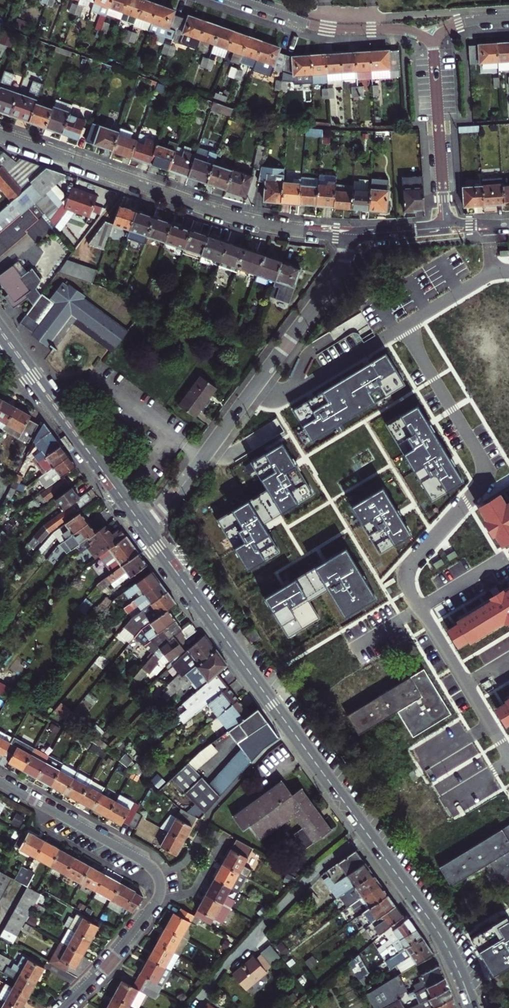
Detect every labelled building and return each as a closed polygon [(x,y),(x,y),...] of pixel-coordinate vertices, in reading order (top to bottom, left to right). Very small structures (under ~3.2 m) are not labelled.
[(79,4),(76,13),(81,15),(84,5),(87,6),(90,0),(95,2),(96,0),(80,0),(79,4)] [(95,2),(90,17),(99,20),(96,29),(101,31),(105,21),(107,15),(110,8),(113,0),(96,0),(95,2)] [(128,0),(113,0),(110,8),(124,13),(128,0)] [(124,13),(137,18),(143,0),(128,0),(124,13)] [(137,18),(135,25),(149,30),(158,5),(151,3),(143,0),(137,18)] [(76,13),(79,4),(74,2),(71,11),(76,13)] [(171,10),(158,5),(149,30),(149,31),(173,40),(174,39),(182,14),(171,10)] [(121,20),(124,13),(110,8),(107,15),(121,20)] [(137,18),(124,13),(121,20),(135,25),(137,18)] [(194,18),(182,14),(174,39),(197,47),(200,40),(206,23),(194,18)] [(105,21),(101,31),(107,33),(110,24),(105,21)] [(206,23),(200,40),(214,45),(220,27),(213,25),(206,23)] [(211,52),(226,57),(228,51),(235,33),(228,30),(227,30),(220,27),(214,45),(211,52)] [(129,41),(132,32),(127,30),(124,39),(129,41)] [(241,35),(235,33),(228,51),(235,53),(232,59),(240,62),(248,38),(241,35)] [(255,40),(248,38),(240,62),(254,67),(262,43),(257,41),(255,40)] [(498,70),(508,70),(508,41),(504,42),(497,42),(498,61),(498,70)] [(468,44),(469,63),(498,61),(497,42),(493,42),(484,43),(468,44)] [(262,43),(254,67),(271,73),(274,67),(284,70),(286,58),(278,55),(279,49),(274,47),(262,43)] [(163,53),(168,55),(171,46),(166,44),(163,53)] [(176,48),(171,46),(168,55),(172,57),(176,48)] [(209,59),(211,53),(206,51),(200,67),(205,69),(209,59)] [(398,52),(389,53),(381,53),(377,53),(370,54),(372,81),(390,79),(390,71),(399,71),(398,52)] [(341,55),(342,74),(342,83),(357,81),(355,54),(349,55),(341,55)] [(355,54),(357,81),(372,81),(370,54),(362,54),(355,54)] [(327,75),(342,74),(341,55),(334,56),(333,56),(325,56),(327,75)] [(311,57),(313,85),(327,84),(327,75),(325,56),(319,56),(311,57)] [(282,86),(313,85),(311,57),(309,57),(298,57),(286,58),(284,70),(282,86)] [(282,86),(284,70),(274,67),(271,73),(279,76),(277,92),(282,93),(282,86)] [(228,77),(234,79),(237,69),(232,68),(228,77)] [(0,84),(0,110),(1,110),(10,114),(18,92),(10,89),(15,73),(5,70),(2,79),(0,84)] [(400,79),(399,71),(390,71),(390,79),(400,79)] [(342,74),(327,75),(327,84),(342,83),(342,74)] [(18,92),(10,114),(20,117),(30,121),(36,104),(43,84),(33,80),(27,95),(18,92)] [(216,93),(214,97),(226,101),(227,97),(216,93)] [(53,107),(70,112),(72,106),(56,100),(53,107)] [(215,101),(212,108),(231,115),(233,107),(215,101)] [(36,104),(30,121),(39,124),(46,127),(52,109),(36,104)] [(55,130),(63,133),(69,114),(70,112),(53,107),(52,109),(46,127),(55,130)] [(69,114),(63,133),(71,136),(79,139),(86,121),(69,114)] [(101,147),(112,151),(119,131),(100,124),(93,144),(101,147)] [(133,129),(121,126),(119,131),(112,151),(122,154),(131,158),(137,139),(131,137),(133,129)] [(305,128),(304,135),(322,137),(323,131),(305,128)] [(141,130),(139,137),(145,140),(147,134),(148,132),(141,130)] [(139,137),(132,157),(141,161),(151,164),(157,146),(160,139),(147,134),(145,140),(139,137)] [(160,139),(157,146),(175,153),(178,146),(160,139)] [(157,146),(151,164),(161,168),(169,171),(175,153),(157,146)] [(178,174),(188,178),(194,160),(197,150),(186,146),(185,149),(178,146),(175,153),(169,171),(178,174)] [(262,166),(265,147),(258,146),(253,169),(261,171),(262,166)] [(207,154),(197,150),(194,160),(203,163),(207,154)] [(24,211),(38,200),(43,195),(32,183),(25,189),(12,175),(19,169),(14,163),(4,152),(0,154),(0,182),(15,199),(0,212),(0,233),(24,211)] [(198,181),(207,185),(213,167),(216,157),(207,154),(203,163),(194,160),(188,178),(198,181)] [(31,181),(45,167),(27,161),(20,158),(14,163),(19,169),(12,175),(25,189),(32,183),(31,181)] [(272,201),(282,202),(285,175),(285,169),(262,166),(261,171),(259,181),(267,182),(265,200),(272,201)] [(43,195),(38,200),(48,211),(62,227),(74,211),(63,207),(67,198),(55,184),(66,175),(55,171),(45,167),(31,181),(32,183),(43,195)] [(232,173),(213,167),(207,185),(216,188),(226,192),(232,173)] [(251,178),(233,171),(232,173),(226,192),(236,195),(245,198),(251,178)] [(285,175),(282,202),(291,203),(299,203),(301,182),(293,182),(293,176),(285,175)] [(326,205),(334,206),(335,191),(336,176),(319,175),(319,179),(316,205),(326,205)] [(423,209),(421,176),(403,177),(404,210),(413,210),(423,209)] [(307,204),(316,205),(319,179),(301,177),(301,182),(299,203),(307,204)] [(482,186),(483,205),(492,204),(502,204),(501,185),(501,178),(490,178),(490,184),(481,184),(482,186)] [(360,208),(369,209),(371,191),(368,191),(369,181),(359,180),(359,182),(353,182),(352,193),(351,207),(360,208)] [(388,182),(372,180),(371,191),(369,209),(377,209),(385,210),(388,182)] [(473,205),(483,205),(482,186),(462,187),(463,206),(473,205)] [(88,216),(96,196),(82,191),(71,187),(67,198),(63,207),(74,211),(88,216)] [(343,207),(351,207),(352,193),(335,191),(334,206),(343,207)] [(48,211),(38,200),(24,211),(0,233),(0,258),(31,231),(29,229),(48,211)] [(118,204),(111,224),(129,229),(135,210),(126,207),(118,204)] [(146,235),(152,216),(143,213),(135,210),(129,229),(146,235)] [(161,218),(152,216),(146,235),(164,241),(170,222),(161,218)] [(89,242),(103,247),(111,224),(103,221),(89,242)] [(179,225),(170,222),(164,241),(162,248),(172,251),(171,253),(180,256),(181,254),(183,247),(190,228),(179,225)] [(199,231),(190,228),(183,247),(201,253),(207,234),(199,231)] [(207,234),(201,253),(220,259),(227,241),(217,237),(207,234)] [(227,241),(220,259),(238,265),(244,246),(235,243),(227,241)] [(244,246),(238,265),(257,271),(263,253),(254,249),(244,246)] [(199,260),(201,253),(183,247),(181,254),(199,260)] [(218,266),(220,259),(201,253),(199,260),(218,266)] [(275,276),(281,258),(272,255),(263,253),(257,271),(275,276)] [(300,265),(281,258),(275,276),(272,284),(269,293),(288,300),(300,265)] [(96,269),(67,259),(58,272),(92,283),(96,269)] [(235,272),(238,265),(220,259),(218,266),(235,272)] [(37,301),(45,290),(41,285),(46,276),(37,265),(25,275),(17,263),(1,276),(8,284),(20,300),(30,292),(37,301)] [(255,278),(257,271),(238,265),(235,272),(255,278)] [(272,284),(275,276),(257,271),(255,278),(272,284)] [(49,313),(35,303),(21,323),(39,337),(52,346),(73,316),(79,319),(118,346),(130,329),(75,290),(76,289),(71,285),(70,287),(64,283),(51,300),(56,303),(49,313)] [(457,319),(486,375),(471,383),(474,389),(483,385),(487,392),(508,381),(508,313),(500,296),(457,319)] [(73,316),(52,346),(57,350),(75,324),(79,319),(73,316)] [(79,319),(75,324),(114,352),(118,346),(79,319)] [(401,383),(382,351),(289,407),(307,438),(401,383)] [(201,375),(180,405),(195,416),(217,387),(201,375)] [(6,429),(19,407),(12,403),(4,399),(0,407),(0,427),(6,430),(6,429)] [(413,405),(384,423),(428,496),(458,479),(413,405)] [(26,410),(19,407),(6,429),(29,440),(38,422),(32,419),(34,415),(26,410)] [(36,436),(38,439),(50,430),(47,425),(44,421),(36,436)] [(38,439),(36,440),(38,442),(37,443),(42,450),(33,456),(44,472),(69,455),(60,443),(50,430),(38,439)] [(36,436),(29,450),(33,452),(37,443),(38,442),(36,440),(38,439),(36,436)] [(310,492),(279,440),(246,460),(264,489),(216,518),(245,566),(274,549),(258,523),(310,492)] [(69,455),(44,472),(45,474),(48,472),(51,476),(57,473),(60,477),(73,467),(75,465),(72,461),(69,455)] [(44,472),(38,475),(46,486),(60,477),(57,473),(51,476),(48,472),(45,474),(44,472)] [(45,498),(69,482),(67,480),(66,477),(64,475),(41,491),(45,498)] [(379,487),(348,505),(375,552),(407,533),(379,487)] [(68,505),(76,499),(77,499),(74,493),(70,488),(53,500),(60,510),(68,505)] [(41,523),(26,541),(32,546),(38,538),(39,539),(48,529),(74,512),(73,511),(92,498),(91,496),(88,492),(77,499),(76,499),(68,505),(60,510),(41,523)] [(508,507),(501,496),(482,507),(504,543),(508,540),(508,507)] [(68,535),(88,521),(84,516),(81,511),(49,533),(39,545),(43,548),(57,531),(60,530),(63,535),(66,533),(68,535)] [(85,538),(95,532),(91,526),(88,521),(68,535),(60,541),(67,551),(85,538)] [(110,547),(129,534),(125,528),(123,526),(115,531),(109,522),(95,532),(85,538),(97,556),(101,553),(110,547)] [(129,534),(110,547),(101,553),(114,570),(123,564),(141,551),(135,542),(129,534)] [(343,547),(259,597),(283,636),(316,616),(306,600),(325,588),(342,615),(373,597),(343,547)] [(107,575),(111,582),(116,579),(118,582),(130,573),(137,582),(154,568),(148,560),(141,551),(123,564),(114,570),(107,575)] [(140,595),(162,579),(158,574),(154,568),(137,582),(125,590),(118,595),(114,598),(111,602),(115,606),(121,602),(122,603),(137,592),(140,595)] [(100,580),(97,584),(102,588),(111,582),(107,575),(100,580)] [(146,598),(150,604),(169,589),(166,584),(162,579),(140,595),(124,607),(123,609),(126,613),(146,598)] [(114,589),(118,595),(125,590),(121,584),(114,589)] [(461,641),(471,635),(472,638),(508,615),(508,588),(506,590),(505,588),(496,593),(497,596),(460,618),(462,621),(452,626),(461,641)] [(174,595),(169,589),(150,604),(133,616),(124,627),(136,637),(144,627),(152,621),(170,608),(179,601),(174,595)] [(177,618),(170,608),(152,621),(144,627),(136,637),(146,645),(165,628),(171,638),(174,636),(184,628),(177,618)] [(195,627),(192,622),(184,628),(174,636),(175,636),(161,647),(169,658),(184,648),(179,641),(185,637),(186,638),(197,631),(195,627)] [(173,663),(181,673),(184,671),(187,673),(217,647),(211,639),(205,631),(173,663)] [(248,632),(241,638),(247,646),(254,639),(248,632)] [(223,655),(217,647),(187,673),(184,671),(181,673),(165,686),(169,691),(163,697),(166,702),(183,688),(184,690),(193,683),(197,680),(196,678),(202,674),(208,682),(218,674),(229,664),(223,655)] [(161,661),(151,670),(154,674),(164,666),(161,661)] [(426,668),(349,714),(361,733),(399,710),(414,735),(453,712),(426,668)] [(224,680),(218,674),(208,682),(199,691),(190,699),(184,704),(189,710),(181,718),(186,724),(204,708),(229,687),(224,680)] [(196,678),(197,680),(193,683),(199,691),(208,682),(202,674),(196,678)] [(4,696),(10,688),(0,683),(0,694),(4,696)] [(213,719),(238,698),(234,693),(229,687),(204,708),(213,719)] [(89,692),(84,697),(89,701),(94,696),(89,692)] [(166,702),(163,697),(157,703),(161,707),(166,702)] [(224,733),(229,729),(250,712),(244,705),(238,698),(213,719),(224,733)] [(508,723),(508,722),(508,699),(507,700),(508,702),(499,708),(508,723)] [(61,702),(54,710),(57,712),(63,704),(61,702)] [(63,704),(57,712),(65,719),(71,711),(63,704)] [(229,729),(240,743),(259,729),(269,722),(263,714),(258,706),(250,712),(229,729)] [(0,726),(0,751),(4,753),(11,741),(15,734),(0,726)] [(254,756),(268,741),(264,735),(259,729),(240,743),(241,744),(239,746),(241,748),(243,747),(243,748),(248,744),(249,746),(248,746),(254,756)] [(36,746),(15,734),(11,741),(32,753),(36,746)] [(24,768),(32,753),(11,741),(4,753),(11,757),(9,760),(15,763),(24,768)] [(94,742),(90,748),(104,758),(107,753),(94,742)] [(202,817),(250,760),(241,748),(210,783),(199,771),(210,761),(218,755),(209,745),(200,754),(173,779),(197,803),(189,811),(196,815),(202,817)] [(38,776),(51,754),(36,746),(32,753),(24,768),(30,772),(38,776)] [(64,761),(51,754),(38,776),(44,779),(52,784),(64,761)] [(79,770),(64,761),(52,784),(60,788),(67,792),(79,770)] [(74,795),(81,799),(93,777),(79,770),(67,792),(74,795)] [(164,782),(151,774),(145,779),(159,787),(164,782)] [(88,803),(94,807),(103,791),(106,785),(93,777),(81,799),(88,803)] [(273,783),(268,787),(231,813),(242,828),(248,824),(259,838),(293,814),(301,825),(292,831),(304,848),(332,828),(310,796),(302,785),(292,792),(282,777),(273,783)] [(109,815),(117,799),(103,791),(94,807),(102,811),(109,815)] [(124,819),(130,822),(137,810),(140,803),(121,793),(117,799),(109,815),(117,819),(122,822),(124,819)] [(167,828),(184,837),(189,827),(196,815),(189,811),(186,810),(180,805),(175,814),(167,828)] [(136,826),(142,814),(143,814),(137,810),(130,822),(136,826)] [(160,824),(167,828),(175,814),(171,811),(160,824)] [(453,884),(491,860),(507,886),(508,885),(508,824),(442,865),(453,884)] [(180,844),(184,837),(167,828),(159,844),(175,852),(180,844)] [(14,846),(34,857),(43,841),(34,836),(28,832),(27,835),(21,832),(14,846)] [(230,850),(224,861),(241,870),(247,873),(251,865),(245,862),(253,846),(237,838),(230,850)] [(49,865),(58,849),(50,845),(43,841),(34,857),(49,865)] [(49,865),(65,874),(74,857),(66,853),(58,849),(49,865)] [(360,854),(356,849),(326,872),(330,877),(360,854)] [(331,879),(343,896),(374,873),(367,864),(360,854),(330,877),(331,879)] [(65,874),(80,882),(89,866),(81,862),(74,857),(65,874)] [(220,868),(216,876),(232,885),(239,889),(247,873),(241,870),(224,861),(220,868)] [(21,866),(14,878),(20,881),(27,869),(21,866)] [(80,882),(95,891),(104,874),(96,870),(89,866),(80,882)] [(34,873),(27,869),(20,881),(27,885),(34,873)] [(10,885),(14,878),(0,870),(0,879),(10,885)] [(374,873),(343,896),(342,897),(349,907),(351,906),(381,884),(378,879),(374,873)] [(95,891),(110,899),(120,883),(112,879),(104,874),(95,891)] [(211,884),(207,892),(234,906),(238,898),(228,893),(232,885),(216,876),(211,884)] [(6,891),(10,885),(0,879),(0,888),(6,891)] [(331,879),(325,884),(337,900),(342,897),(343,896),(331,879)] [(125,908),(132,911),(143,897),(134,892),(135,891),(129,888),(120,883),(110,899),(125,908)] [(381,884),(351,906),(355,911),(359,917),(366,912),(389,895),(385,889),(381,884)] [(23,892),(36,899),(39,892),(27,885),(23,892)] [(23,892),(20,899),(32,906),(36,899),(23,892)] [(201,902),(196,913),(203,917),(213,922),(215,917),(225,922),(234,906),(207,892),(201,902)] [(389,895),(366,912),(359,917),(362,922),(366,928),(374,922),(397,905),(393,900),(389,895)] [(16,905),(29,911),(31,906),(32,906),(20,899),(16,905)] [(125,908),(110,899),(106,906),(121,915),(125,908)] [(16,905),(13,910),(26,917),(29,911),(16,905)] [(397,905),(374,922),(380,932),(404,915),(400,910),(397,905)] [(191,938),(203,917),(196,913),(189,909),(184,906),(181,913),(177,911),(173,917),(168,926),(191,938)] [(9,917),(22,924),(24,920),(26,917),(13,910),(9,917)] [(407,912),(404,915),(384,931),(389,939),(378,947),(382,953),(388,949),(417,928),(412,920),(407,912)] [(68,927),(91,940),(95,934),(99,927),(77,915),(74,920),(70,917),(65,925),(68,927)] [(9,917),(6,923),(18,930),(22,924),(9,917)] [(470,937),(491,973),(508,963),(508,924),(505,917),(470,937)] [(32,925),(25,921),(22,927),(30,930),(32,925)] [(6,923),(2,929),(15,936),(18,930),(6,923)] [(164,933),(160,941),(176,950),(182,953),(191,938),(168,926),(164,933)] [(60,941),(84,954),(87,948),(91,940),(68,927),(60,941)] [(417,928),(388,949),(390,953),(381,959),(383,963),(399,953),(423,937),(420,932),(417,928)] [(2,929),(0,933),(0,936),(11,943),(15,936),(2,929)] [(423,937),(399,953),(405,961),(429,945),(426,941),(423,937)] [(84,954),(60,941),(48,962),(66,972),(69,966),(75,970),(79,962),(84,954)] [(156,948),(151,955),(168,965),(173,968),(182,953),(176,950),(160,941),(156,948)] [(429,945),(405,961),(410,969),(434,952),(431,949),(429,945)] [(390,953),(388,949),(382,953),(378,955),(381,959),(390,953)] [(7,964),(10,957),(0,951),(0,960),(7,964)] [(20,971),(36,980),(39,974),(44,966),(23,954),(18,963),(15,961),(12,966),(20,971)] [(145,967),(139,977),(152,984),(160,989),(162,985),(164,986),(173,968),(168,965),(151,955),(145,967)] [(363,966),(356,955),(346,963),(352,973),(363,966)] [(313,956),(306,962),(310,968),(318,963),(313,956)] [(234,978),(246,994),(268,977),(266,975),(272,971),(268,966),(263,959),(257,963),(256,962),(234,978)] [(391,964),(394,968),(400,964),(397,960),(391,964)] [(352,973),(357,981),(368,974),(363,966),(352,973)] [(420,997),(422,1002),(448,988),(444,977),(439,966),(421,976),(423,980),(414,985),(417,991),(414,992),(417,999),(420,997)] [(12,984),(28,993),(31,988),(36,980),(20,971),(12,984)] [(399,975),(366,996),(373,1007),(405,1007),(400,1000),(399,1001),(397,998),(408,991),(402,980),(399,975)] [(121,985),(116,994),(133,1003),(141,1007),(149,992),(156,996),(160,989),(152,984),(139,977),(135,984),(125,979),(121,985)] [(21,1006),(24,1001),(28,993),(12,984),(5,981),(0,990),(0,995),(5,998),(21,1006)] [(421,1002),(423,1007),(434,1007),(452,999),(450,993),(448,988),(422,1002),(421,1002)] [(108,1007),(130,1007),(133,1003),(116,994),(111,1002),(108,1007)] [(5,998),(0,1006),(0,1007),(20,1007),(21,1006),(5,998)] [(434,1007),(456,1007),(455,1006),(452,999),(434,1007)]
